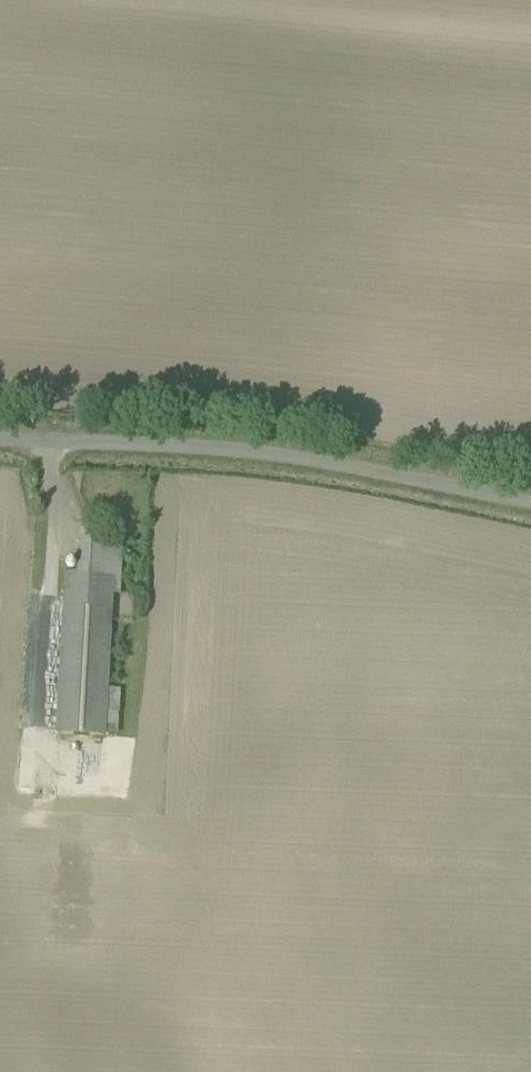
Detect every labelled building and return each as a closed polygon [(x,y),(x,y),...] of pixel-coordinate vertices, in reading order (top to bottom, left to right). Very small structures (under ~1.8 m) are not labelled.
[(77,575),(65,575),(58,735),(105,738),(113,596),(119,596),(121,542),(78,540),(77,575)]
